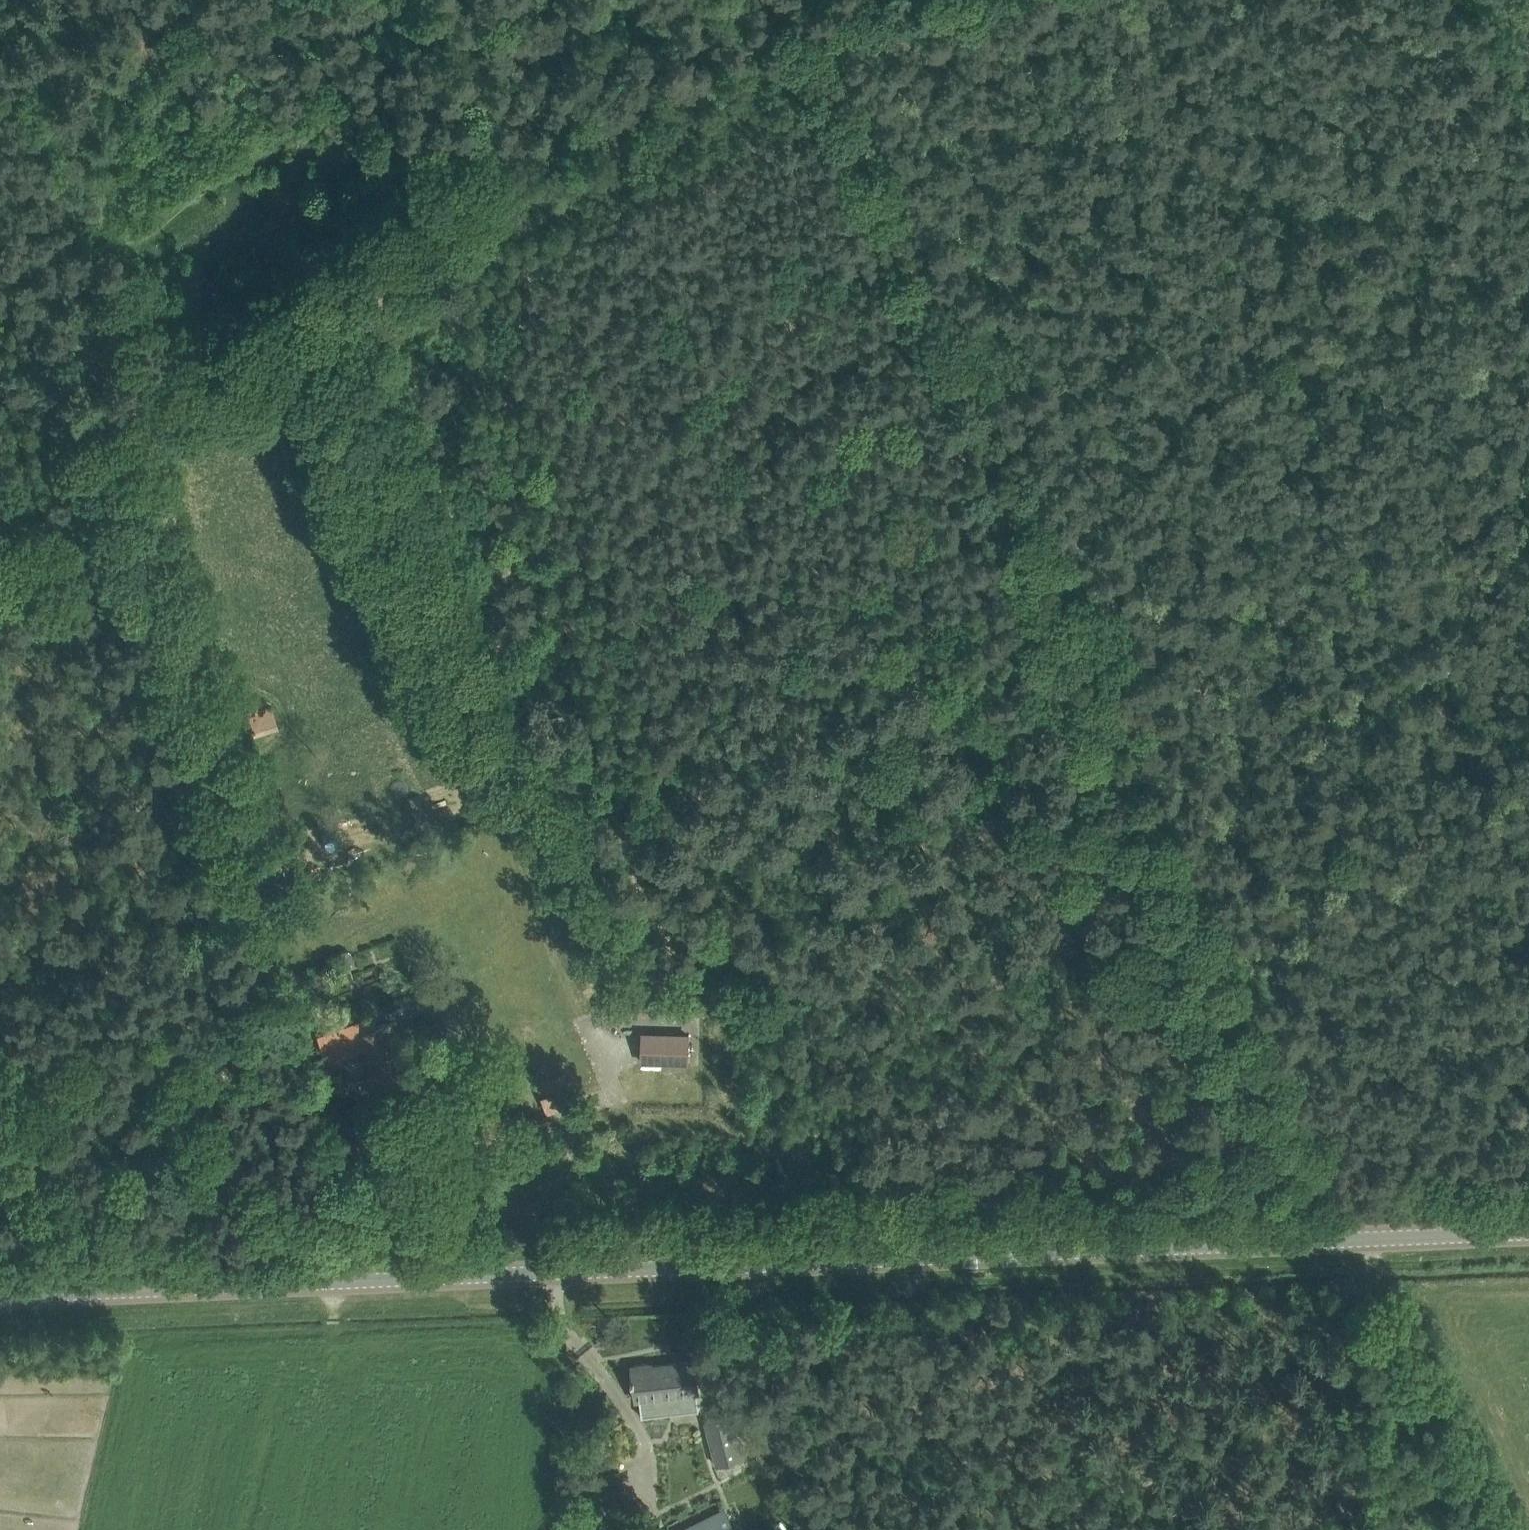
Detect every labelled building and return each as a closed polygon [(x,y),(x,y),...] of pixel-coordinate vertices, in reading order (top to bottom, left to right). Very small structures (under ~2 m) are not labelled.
[(252,734),(278,726),(272,706),(246,714),(252,734)] [(319,1036),(328,1062),(364,1050),(379,1091),(405,1082),(395,1052),(402,1050),(392,1023),(369,1031),(365,1019),(319,1036)] [(642,1032),(641,1062),(689,1064),(689,1033),(642,1032)] [(564,1076),(538,1084),(547,1110),(572,1102),(564,1076)] [(631,1378),(632,1382),(634,1398),(699,1391),(695,1361),(632,1369),(633,1377),(631,1378)] [(733,1415),(705,1422),(716,1465),(744,1458),(733,1415)] [(726,1507),(678,1529),(737,1529),(726,1507)]
